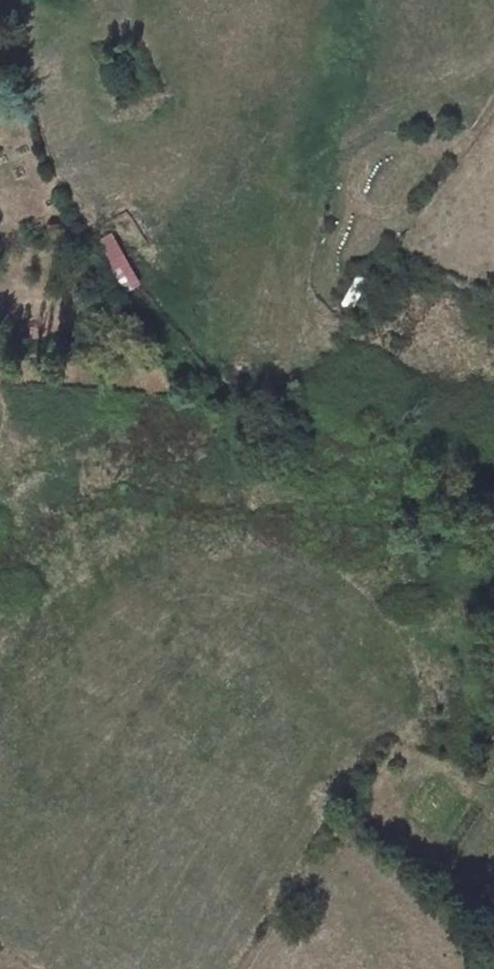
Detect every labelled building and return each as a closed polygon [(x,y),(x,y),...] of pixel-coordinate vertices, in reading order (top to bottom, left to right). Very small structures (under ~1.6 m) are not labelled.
[(118,294),(140,287),(120,230),(98,237),(118,294)]
